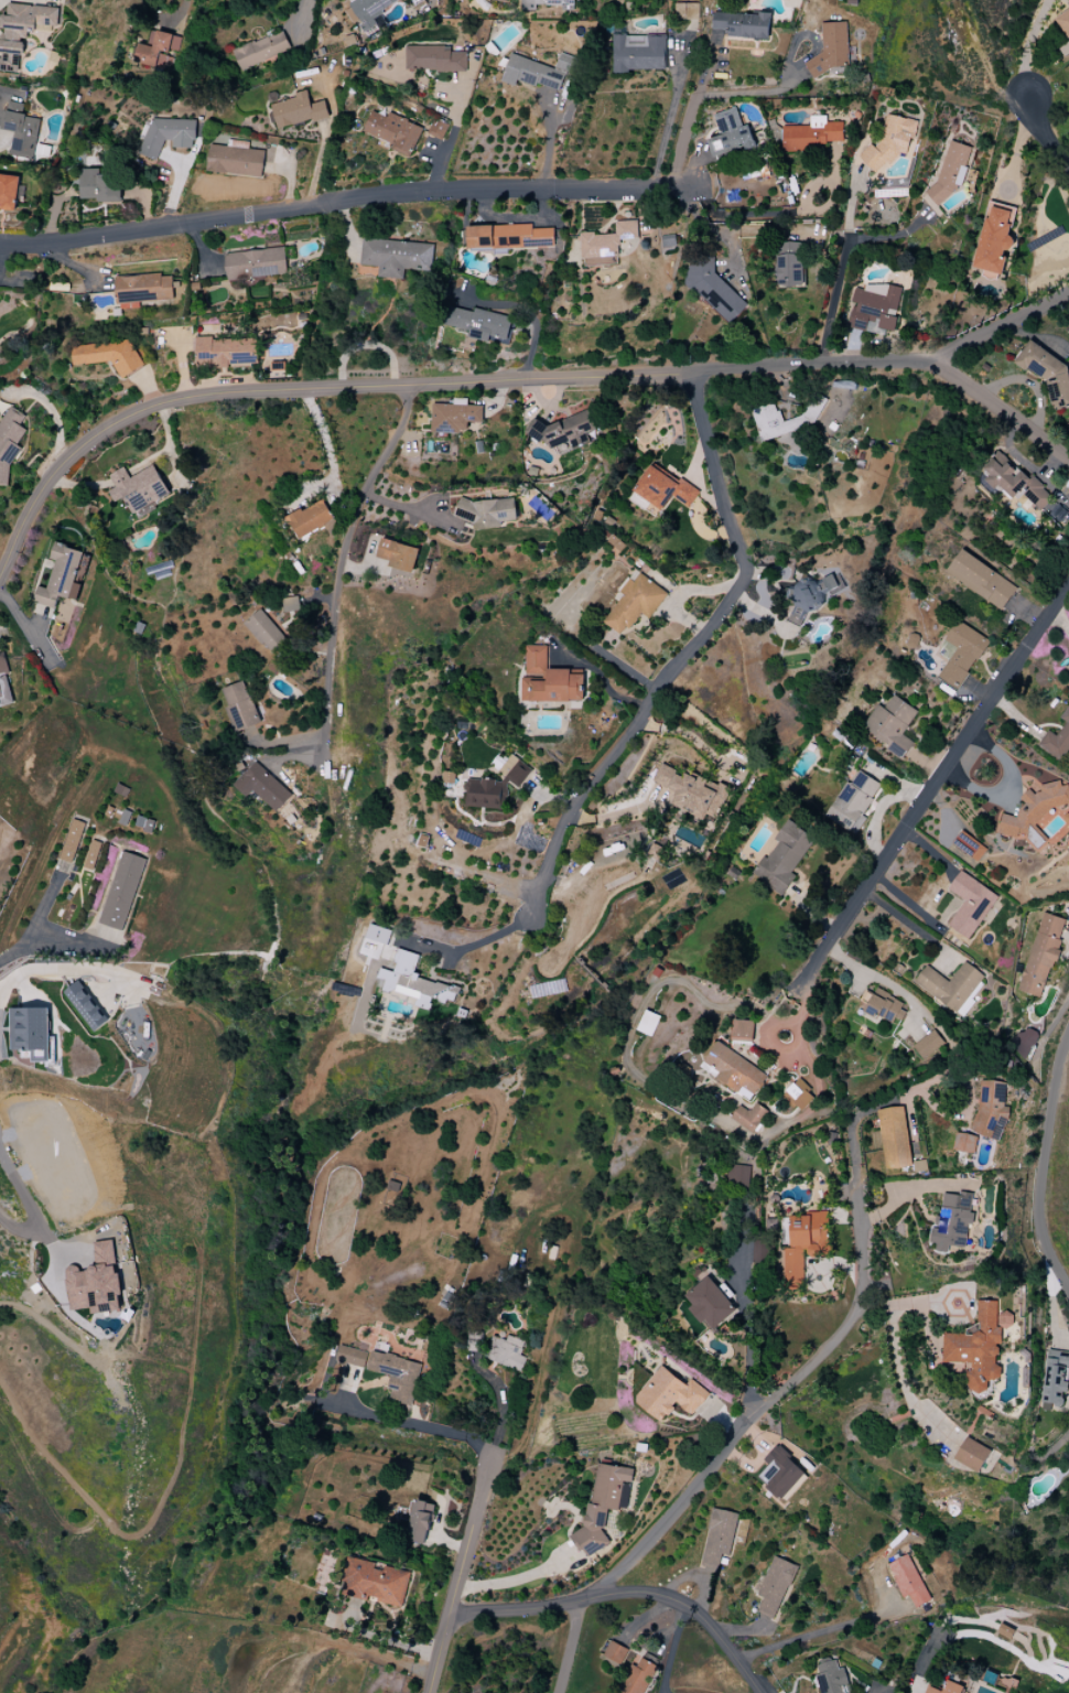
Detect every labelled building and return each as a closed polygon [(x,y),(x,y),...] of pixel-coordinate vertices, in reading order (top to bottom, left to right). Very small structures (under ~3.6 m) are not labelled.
[(398,0),(355,0),(343,6),(353,24),(357,22),(368,41),(389,29),(379,10),(398,0)] [(573,0),(520,0),(520,11),(536,11),(536,5),(573,5),(573,0)] [(698,3),(675,4),(675,20),(699,19),(698,3)] [(9,4),(7,16),(3,15),(1,40),(0,40),(0,71),(21,73),(25,28),(59,31),(61,8),(9,4)] [(1068,36),(1068,10),(1054,17),(1065,38),(1068,36)] [(728,37),(770,40),(771,15),(713,12),(712,30),(728,30),(728,37)] [(847,22),(821,23),(823,57),(809,58),(809,71),(849,69),(847,22)] [(291,49),(283,29),(233,53),(242,72),(291,49)] [(139,44),(136,64),(170,69),(173,52),(179,53),(181,36),(151,31),(148,45),(139,44)] [(666,36),(612,36),(612,70),(665,71),(666,36)] [(466,53),(451,52),(451,46),(405,46),(405,70),(466,71),(466,53)] [(555,69),(511,54),(501,81),(515,86),(517,80),(537,87),(538,84),(561,92),(573,58),(560,53),(555,69)] [(325,101),(310,104),(307,90),(296,93),(297,98),(272,104),(277,129),(329,117),(325,101)] [(39,119),(25,117),(27,104),(6,101),(3,130),(13,131),(10,156),(35,159),(39,119)] [(755,147),(748,125),(742,127),(736,107),(713,114),(720,136),(708,139),(714,159),(755,147)] [(362,132),(393,145),(390,150),(410,158),(422,127),(388,113),(386,117),(371,111),(362,132)] [(880,147),(864,145),(861,167),(881,170),(882,162),(895,164),(896,154),(907,155),(909,139),(915,139),(917,120),(884,115),(880,147)] [(809,127),(782,126),(782,151),(829,152),(829,142),(843,142),(843,122),(826,122),(826,116),(809,116),(809,127)] [(196,120),(146,119),(145,158),(161,158),(161,140),(173,141),(173,148),(194,148),(196,120)] [(428,135),(441,141),(448,125),(435,119),(428,135)] [(262,177),(264,151),(247,149),(248,142),(227,140),(227,146),(208,145),(207,173),(262,177)] [(972,147),(948,140),(931,199),(946,204),(952,183),(961,186),(972,147)] [(121,202),(120,174),(99,175),(99,169),(80,169),(81,199),(97,199),(97,203),(121,202)] [(16,211),(20,177),(0,174),(0,209),(16,211)] [(638,238),(637,221),(615,222),(616,233),(580,235),(582,266),(619,264),(618,239),(638,238)] [(468,226),(468,250),(554,247),(554,228),(533,229),(533,224),(468,226)] [(360,266),(379,266),(378,278),(403,279),(404,270),(430,271),(431,243),(362,239),(360,266)] [(778,287),(804,286),(802,242),(776,243),(778,287)] [(226,279),(287,275),(285,248),(224,252),(226,279)] [(701,256),(681,278),(729,325),(750,303),(701,256)] [(118,310),(139,308),(139,302),(174,300),(172,276),(162,276),(162,274),(116,277),(118,310)] [(903,290),(866,280),(863,290),(856,288),(846,326),(884,336),(886,330),(892,332),(903,290)] [(509,346),(515,319),(449,304),(444,325),(469,331),(468,337),(509,346)] [(73,366),(112,361),(122,378),(144,367),(127,336),(121,337),(112,341),(71,347),(73,366)] [(196,366),(229,368),(230,358),(246,359),(246,353),(256,354),(257,339),(198,337),(196,366)] [(1029,340),(1014,362),(1054,390),(1046,402),(1061,413),(1067,403),(1068,405),(1068,390),(1068,378),(1065,375),(1068,369),(1068,367),(1029,340)] [(781,422),(775,402),(751,409),(761,440),(826,421),(820,398),(806,402),(809,413),(781,422)] [(484,406),(467,406),(468,399),(454,399),(454,405),(433,404),(432,432),(468,433),(468,423),(483,423),(484,406)] [(10,467),(22,448),(17,446),(27,430),(20,426),(26,416),(9,406),(0,421),(0,485),(8,486),(10,467)] [(542,427),(540,422),(528,426),(535,444),(548,439),(555,455),(591,442),(588,434),(598,430),(590,409),(542,427)] [(1039,511),(1053,496),(1029,474),(1026,478),(998,451),(979,472),(996,488),(998,485),(1013,499),(1019,492),(1039,511)] [(129,478),(124,467),(108,475),(115,488),(109,491),(114,502),(124,497),(133,514),(170,495),(154,465),(129,478)] [(679,479),(677,481),(650,465),(634,493),(662,510),(670,497),(689,508),(699,491),(679,479)] [(458,521),(473,518),(475,531),(501,527),(501,522),(517,520),(514,496),(456,504),(458,521)] [(288,518),(300,540),(335,520),(323,499),(288,518)] [(377,558),(390,560),(388,567),(414,573),(419,547),(381,539),(377,558)] [(48,589),(37,586),(33,603),(55,609),(58,596),(78,601),(81,585),(75,583),(83,551),(54,544),(50,559),(54,560),(48,589)] [(1017,588),(962,549),(946,572),(1001,611),(1017,588)] [(783,592),(794,617),(847,595),(837,570),(783,592)] [(641,611),(650,618),(668,593),(640,573),(633,582),(628,578),(618,591),(623,595),(603,622),(623,636),(641,611)] [(283,598),(284,612),(300,611),(298,596),(283,598)] [(244,623),(272,656),(289,642),(261,609),(244,623)] [(989,641),(958,621),(943,645),(948,648),(942,657),(949,661),(938,678),(958,690),(989,641)] [(521,701),(583,702),(584,675),(570,675),(570,669),(548,669),(548,646),(526,646),(526,676),(521,676),(521,701)] [(14,704),(7,675),(10,674),(5,654),(0,655),(0,708),(14,704)] [(261,723),(244,680),(220,690),(237,733),(261,723)] [(877,705),(861,729),(903,757),(913,742),(901,735),(917,711),(893,695),(883,709),(877,705)] [(1068,756),(1068,703),(1060,718),(1066,722),(1057,736),(1048,730),(1038,746),(1065,763),(1068,756)] [(505,810),(507,784),(525,785),(526,762),(504,760),(502,781),(467,779),(465,807),(505,810)] [(277,813),(293,796),(256,762),(234,785),(247,797),(254,790),(277,813)] [(652,783),(675,791),(670,805),(704,817),(705,814),(717,819),(729,787),(718,783),(715,791),(704,787),(706,781),(684,773),(683,774),(659,765),(652,783)] [(854,834),(882,785),(858,771),(851,784),(846,781),(825,817),(854,834)] [(1040,851),(1044,843),(1039,824),(1043,826),(1046,817),(1054,815),(1052,808),(1068,804),(1068,791),(1068,787),(1056,781),(1041,785),(1037,794),(1026,789),(1022,798),(1023,802),(1015,818),(1006,814),(1004,815),(996,831),(1040,851)] [(73,864),(85,823),(71,819),(59,860),(73,864)] [(791,873),(814,838),(786,820),(774,839),(775,840),(752,877),(782,896),(795,876),(791,873)] [(952,846),(979,861),(987,847),(959,832),(952,846)] [(83,868),(93,871),(102,843),(91,840),(83,868)] [(99,924),(123,931),(145,858),(121,851),(99,924)] [(998,896),(960,871),(948,890),(965,900),(948,926),(970,940),(998,896)] [(1066,920),(1042,912),(1018,991),(1043,998),(1066,920)] [(392,930),(368,925),(365,940),(389,944),(392,930)] [(459,987),(413,977),(418,954),(397,950),(392,972),(379,969),(377,978),(384,980),(382,990),(416,998),(414,1006),(430,1010),(432,999),(455,1004),(459,987)] [(958,1017),(983,974),(962,962),(951,981),(925,966),(914,984),(938,998),(934,1003),(958,1017)] [(105,1023),(81,980),(64,990),(89,1033),(105,1023)] [(892,1025),(895,1018),(902,1022),(909,1007),(874,990),(872,994),(865,991),(859,1002),(866,1005),(864,1011),(892,1025)] [(10,1009),(11,1051),(32,1051),(32,1062),(51,1062),(50,1008),(10,1009)] [(732,1041),(753,1042),(754,1021),(733,1020),(732,1041)] [(1028,1057),(1038,1034),(1018,1026),(1009,1050),(1028,1057)] [(945,1044),(934,1030),(912,1045),(923,1060),(945,1044)] [(700,1067),(749,1100),(766,1075),(718,1042),(700,1067)] [(782,1094),(799,1112),(816,1097),(799,1079),(782,1094)] [(1005,1106),(1006,1082),(980,1081),(979,1105),(969,1131),(988,1138),(990,1138),(999,1142),(1009,1116),(1010,1108),(1005,1106)] [(739,1105),(731,1117),(753,1132),(767,1110),(755,1103),(749,1112),(739,1105)] [(885,1170),(911,1167),(904,1107),(878,1109),(885,1170)] [(953,1150),(975,1155),(978,1136),(957,1132),(953,1150)] [(728,1186),(749,1187),(750,1166),(729,1164),(728,1186)] [(967,1248),(971,1214),(970,1213),(972,1193),(957,1191),(956,1195),(942,1193),(938,1228),(931,1227),(928,1248),(948,1250),(948,1246),(967,1248)] [(790,1214),(789,1249),(785,1249),(784,1288),(804,1288),(804,1257),(828,1257),(828,1214),(790,1214)] [(71,1311),(92,1308),(93,1314),(123,1310),(113,1240),(93,1243),(96,1266),(65,1270),(71,1311)] [(711,1332),(737,1309),(707,1276),(685,1296),(693,1304),(689,1307),(711,1332)] [(943,1363),(969,1363),(969,1392),(988,1392),(988,1380),(998,1380),(998,1344),(1002,1344),(1002,1328),(1013,1328),(1013,1313),(998,1313),(998,1301),(977,1301),(977,1326),(966,1326),(966,1333),(943,1333),(943,1363)] [(522,1370),(525,1358),(520,1356),(524,1340),(507,1336),(506,1340),(490,1336),(484,1361),(522,1370)] [(368,1352),(343,1346),(339,1363),(363,1369),(368,1352)] [(1063,1405),(1064,1393),(1068,1393),(1068,1381),(1068,1352),(1046,1350),(1041,1403),(1063,1405)] [(422,1364),(372,1351),(367,1370),(391,1376),(388,1388),(392,1389),(388,1403),(410,1409),(422,1364)] [(686,1385),(660,1366),(634,1402),(662,1423),(676,1404),(692,1416),(709,1393),(690,1379),(686,1385)] [(978,1473),(991,1451),(966,1437),(954,1459),(978,1473)] [(769,1465),(757,1479),(781,1501),(806,1473),(776,1445),(763,1460),(769,1465)] [(634,1469),(598,1464),(592,1502),(587,1505),(583,1528),(570,1536),(579,1552),(592,1554),(609,1544),(603,1532),(606,1509),(618,1511),(619,1507),(626,1508),(630,1483),(632,1484),(634,1469)] [(427,1544),(433,1503),(411,1500),(405,1541),(427,1544)] [(731,1555),(738,1513),(712,1508),(702,1564),(714,1567),(717,1553),(731,1555)] [(901,1599),(909,1596),(914,1608),(929,1602),(911,1554),(888,1563),(901,1599)] [(763,1597),(757,1612),(775,1620),(797,1566),(773,1556),(757,1595),(763,1597)] [(410,1572),(350,1557),(341,1594),(366,1600),(367,1599),(402,1607),(410,1572)] [(1011,1639),(1015,1630),(1001,1623),(997,1632),(1011,1639)] [(602,1659),(619,1667),(627,1649),(611,1641),(602,1659)] [(657,1666),(641,1658),(637,1667),(630,1664),(616,1692),(643,1692),(657,1666)] [(843,1685),(849,1684),(845,1667),(838,1669),(836,1660),(816,1665),(819,1675),(816,1675),(820,1692),(845,1692),(843,1685)] [(964,1686),(947,1680),(943,1692),(929,1686),(927,1692),(962,1692),(964,1686)]
